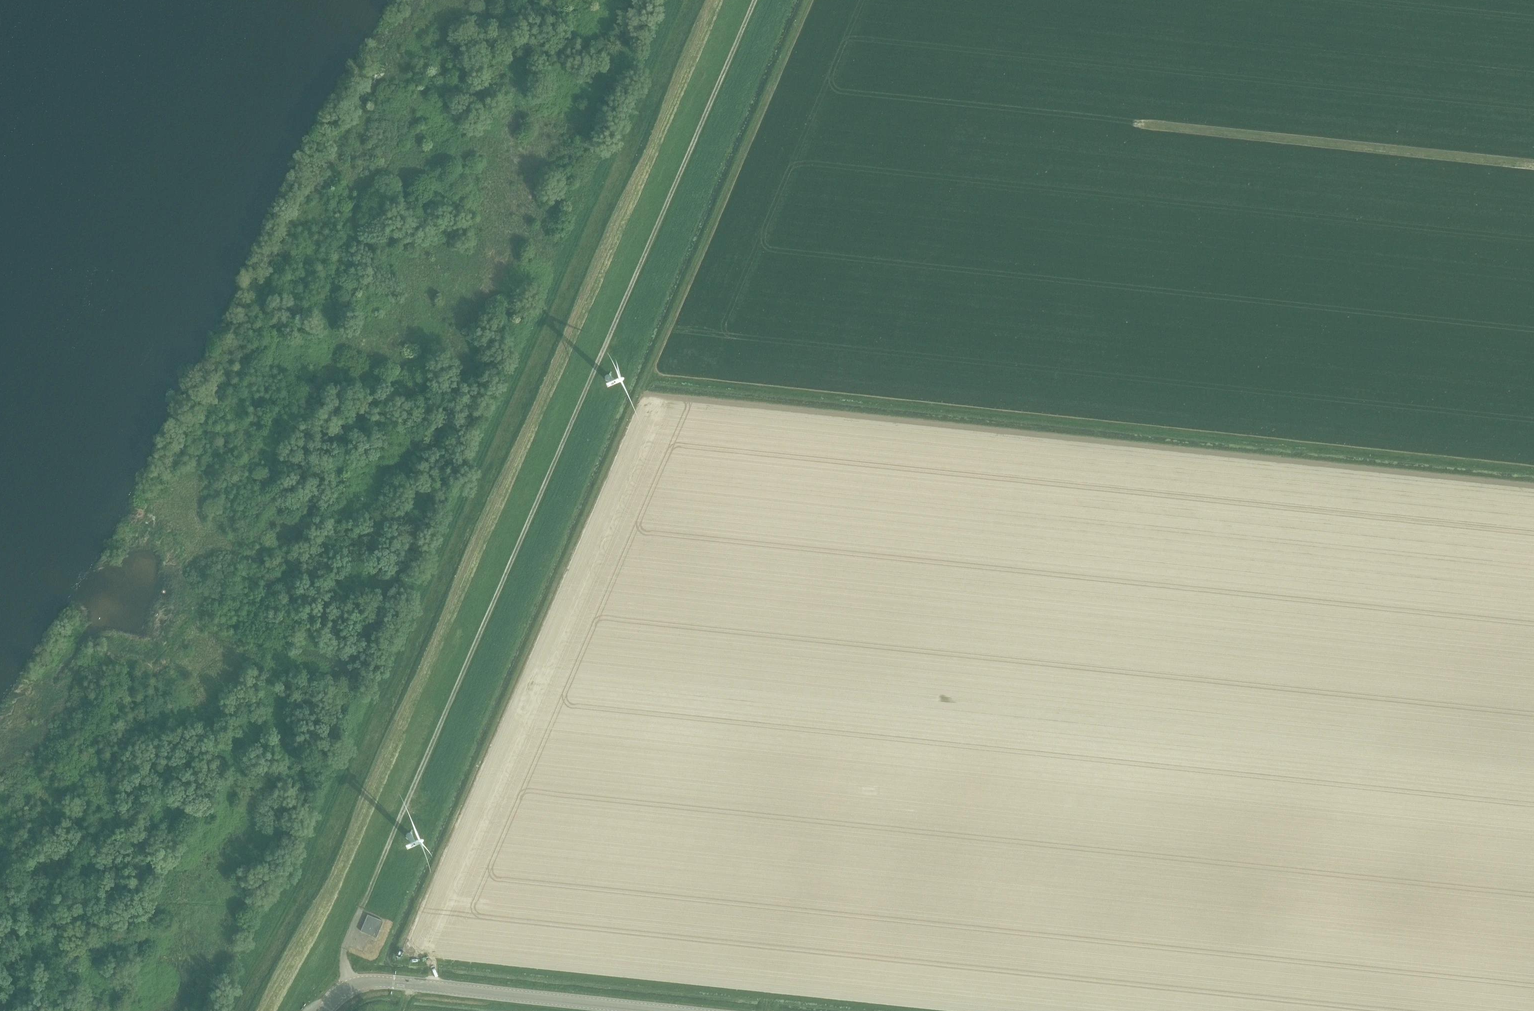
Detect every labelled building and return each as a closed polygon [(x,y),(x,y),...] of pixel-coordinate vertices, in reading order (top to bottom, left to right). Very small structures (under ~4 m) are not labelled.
[(376,937),(383,921),(367,915),(360,931),(376,937)]
